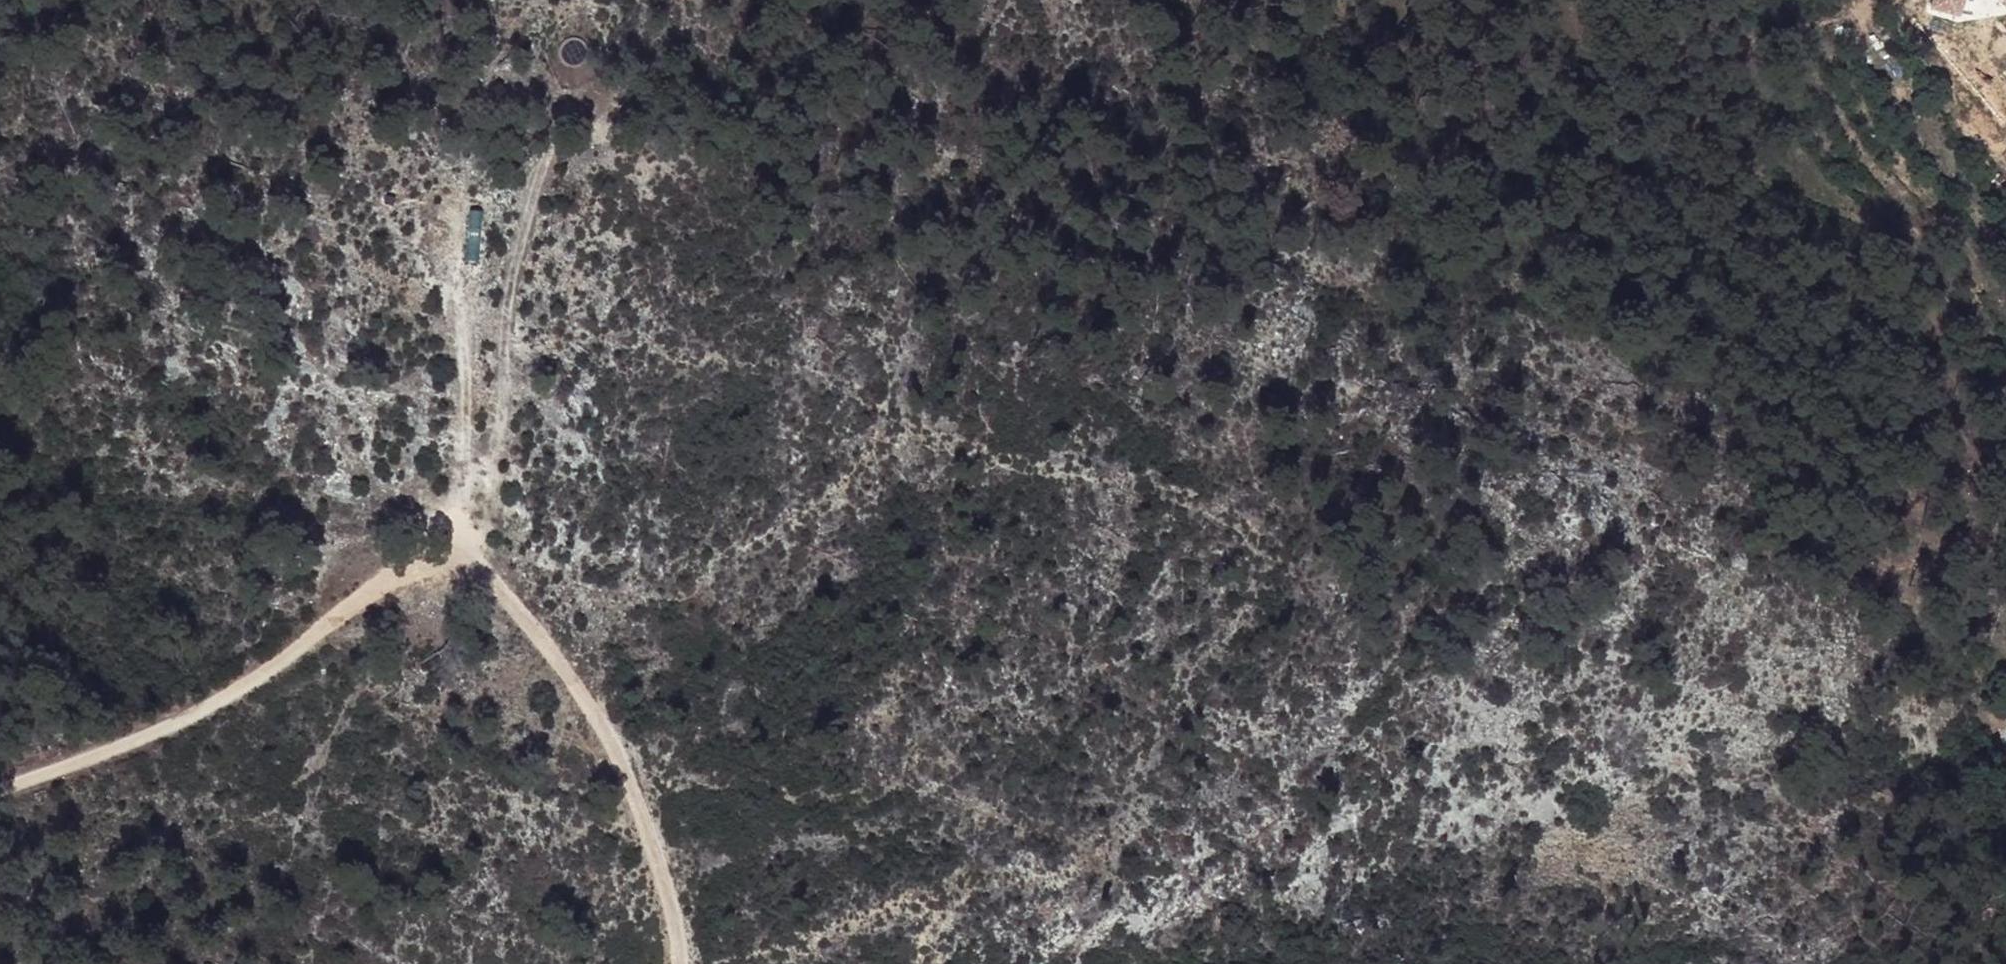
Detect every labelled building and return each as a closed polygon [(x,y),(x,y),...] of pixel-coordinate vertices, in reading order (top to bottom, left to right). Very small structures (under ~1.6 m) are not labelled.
[(1932,5),(1967,11),(1969,0),(1933,0),(1932,5)]
